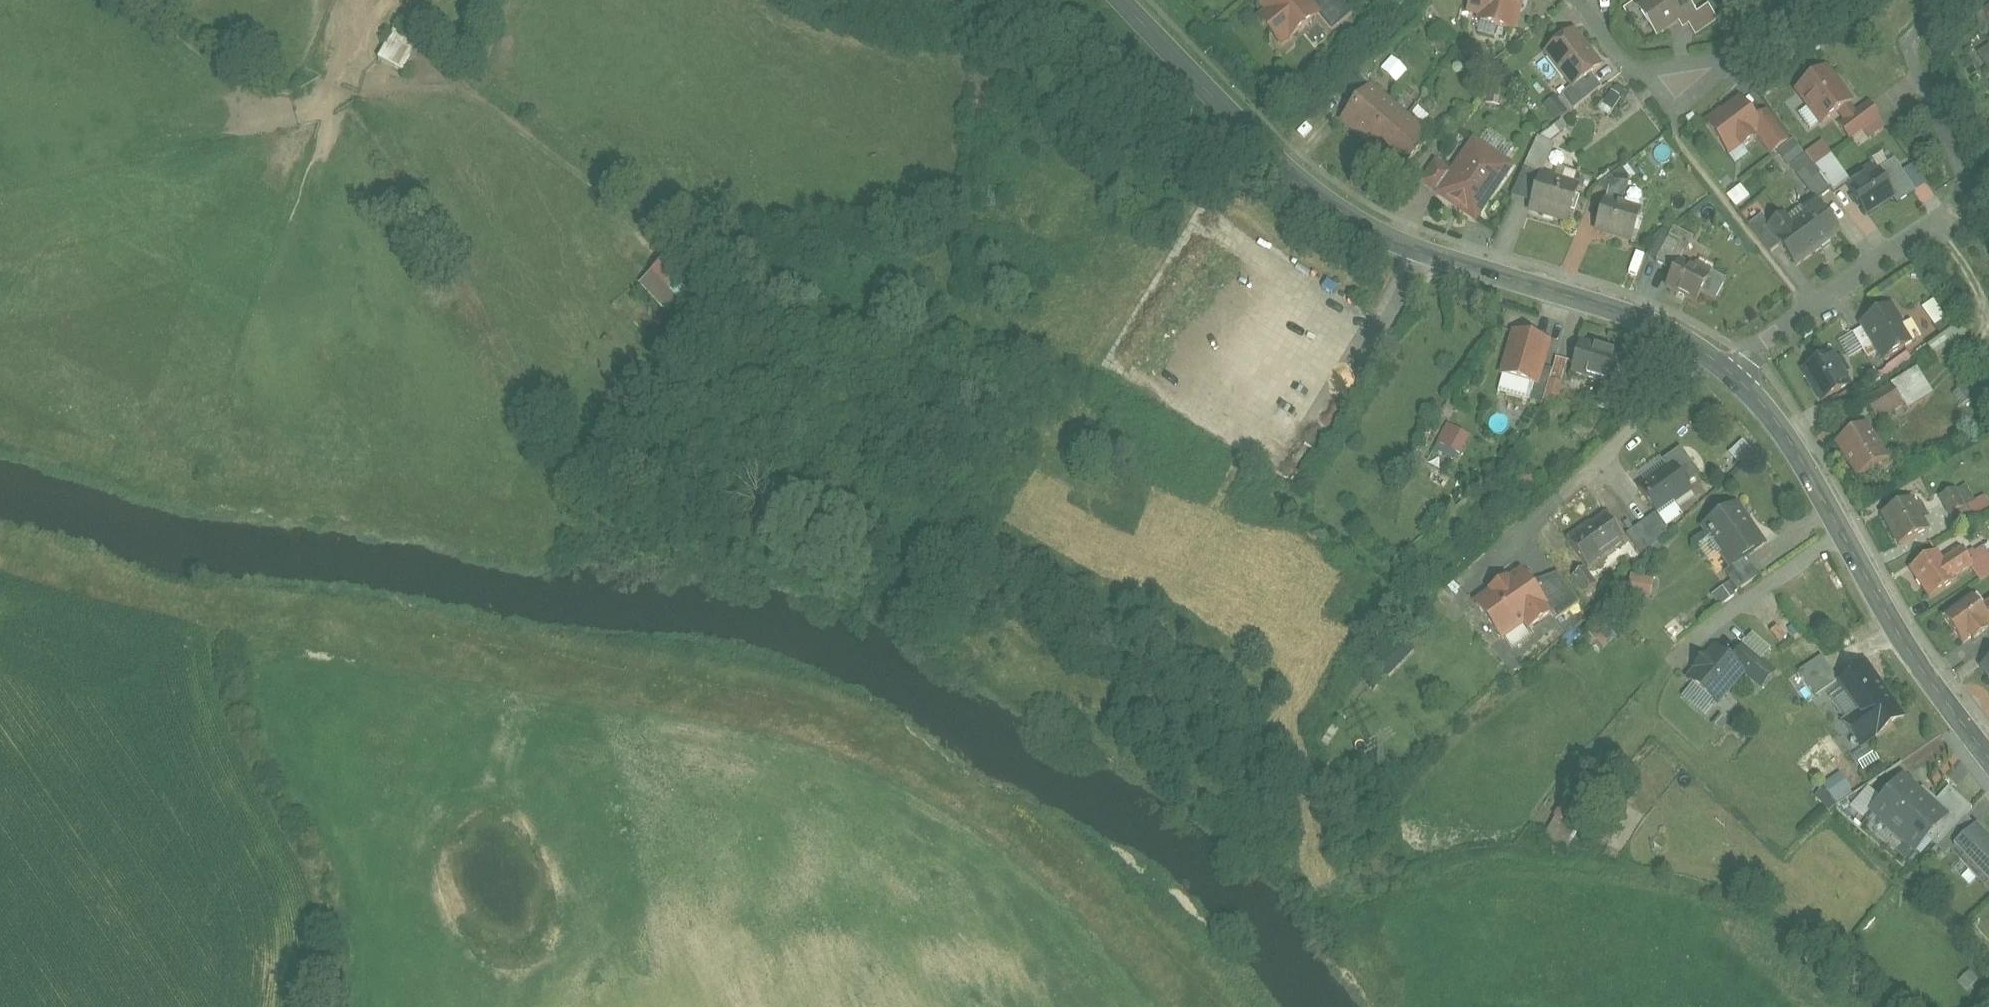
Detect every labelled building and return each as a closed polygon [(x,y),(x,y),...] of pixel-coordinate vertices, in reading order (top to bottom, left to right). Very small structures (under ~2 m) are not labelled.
[(1259,3),(1265,12),(1257,18),(1281,49),(1320,19),(1324,16),(1313,1),(1312,0),(1263,0),(1259,3)] [(1313,1),(1324,16),(1320,19),(1331,33),(1353,15),(1341,0),(1314,0),(1313,1)] [(1469,14),(1481,17),(1480,21),(1519,31),(1527,0),(1473,0),(1469,14)] [(1700,10),(1693,0),(1647,0),(1640,5),(1661,35),(1682,21),(1685,26),(1691,22),(1699,33),(1721,17),(1711,2),(1700,10)] [(1575,87),(1606,63),(1578,26),(1547,50),(1575,87)] [(387,33),(374,61),(399,73),(412,44),(387,33)] [(1397,81),(1406,69),(1390,58),(1381,70),(1397,81)] [(1854,102),(1857,99),(1831,65),(1797,90),(1824,125),(1840,112),(1854,102)] [(1564,91),(1576,107),(1605,84),(1595,72),(1575,87),(1573,84),(1564,91)] [(1403,172),(1433,138),(1373,85),(1343,119),(1403,172)] [(1600,108),(1612,115),(1624,94),(1612,88),(1600,108)] [(1733,153),(1759,133),(1773,153),(1793,138),(1771,109),(1760,117),(1742,93),(1707,119),(1733,153)] [(1558,118),(1570,109),(1558,94),(1547,103),(1558,118)] [(1841,124),(1853,139),(1883,115),(1871,100),(1859,109),(1854,102),(1840,112),(1846,120),(1841,124)] [(1563,131),(1571,125),(1564,116),(1557,122),(1563,131)] [(1529,164),(1545,170),(1556,142),(1539,136),(1529,164)] [(1438,195),(1480,223),(1518,165),(1476,138),(1455,170),(1440,192),(1438,195)] [(1795,138),(1780,150),(1791,164),(1806,152),(1795,138)] [(1825,140),(1808,152),(1818,165),(1834,152),(1825,140)] [(1837,189),(1853,177),(1835,154),(1819,166),(1837,189)] [(1423,181),(1440,192),(1455,170),(1438,159),(1423,181)] [(1904,200),(1919,190),(1898,159),(1883,169),(1904,200)] [(1594,175),(1561,165),(1557,178),(1591,188),(1594,175)] [(1625,166),(1603,183),(1611,193),(1633,176),(1625,166)] [(1517,195),(1534,200),(1543,172),(1526,167),(1517,195)] [(1880,168),(1851,187),(1870,215),(1899,195),(1880,168)] [(1583,186),(1544,175),(1533,211),(1571,222),(1583,186)] [(1742,209),(1757,198),(1745,182),(1730,194),(1742,209)] [(1646,208),(1608,196),(1598,230),(1636,241),(1646,208)] [(1702,214),(1715,220),(1720,208),(1708,202),(1702,214)] [(1771,227),(1798,263),(1843,230),(1822,202),(1797,220),(1791,212),(1771,227)] [(1684,261),(1697,236),(1676,225),(1658,259),(1678,269),(1683,260),(1684,261)] [(1678,269),(1669,287),(1700,303),(1704,295),(1714,276),(1684,261),(1683,260),(1678,269)] [(722,312),(664,261),(635,293),(693,344),(722,312)] [(1704,295),(1719,302),(1731,279),(1716,271),(1714,276),(1704,295)] [(1933,300),(1920,306),(1931,326),(1943,320),(1933,300)] [(1885,359),(1917,339),(1895,304),(1863,324),(1865,327),(1875,344),(1885,359)] [(1875,344),(1865,327),(1855,333),(1866,350),(1875,344)] [(1538,384),(1542,386),(1548,367),(1555,341),(1516,330),(1503,374),(1506,375),(1538,384)] [(1632,355),(1585,340),(1575,374),(1622,389),(1632,355)] [(1826,404),(1856,386),(1836,352),(1805,371),(1826,404)] [(1576,362),(1559,357),(1555,370),(1553,378),(1566,382),(1570,383),(1576,362)] [(1920,366),(1895,382),(1912,408),(1937,392),(1920,366)] [(1533,401),(1544,404),(1546,400),(1553,378),(1555,370),(1548,367),(1542,386),(1538,384),(1533,401)] [(1538,384),(1506,375),(1501,392),(1533,401),(1538,384)] [(1546,400),(1560,404),(1566,382),(1553,378),(1546,400)] [(1895,385),(1869,402),(1881,421),(1907,404),(1895,385)] [(1860,477),(1892,457),(1870,422),(1838,443),(1860,477)] [(1441,443),(1464,454),(1474,435),(1449,423),(1439,442),(1441,443)] [(1453,476),(1464,454),(1441,443),(1430,464),(1453,476)] [(1690,482),(1702,473),(1683,447),(1666,460),(1670,465),(1674,462),(1690,482)] [(1641,488),(1662,516),(1695,491),(1674,463),(1641,488)] [(1532,473),(1520,476),(1523,487),(1535,483),(1532,473)] [(1953,516),(1969,508),(1960,490),(1944,499),(1953,516)] [(1901,547),(1932,531),(1916,500),(1885,516),(1901,547)] [(1734,572),(1771,546),(1742,504),(1705,530),(1734,572)] [(1608,513),(1570,540),(1592,570),(1630,543),(1608,513)] [(1659,513),(1629,535),(1642,552),(1671,530),(1659,513)] [(1988,580),(1988,544),(1969,559),(1986,582),(1988,580)] [(1912,571),(1934,602),(1977,571),(1963,551),(1947,562),(1939,552),(1912,571)] [(1587,596),(1601,586),(1588,568),(1574,578),(1587,596)] [(1524,570),(1477,604),(1504,643),(1526,627),(1531,633),(1556,615),(1524,570)] [(1562,620),(1583,605),(1561,575),(1540,590),(1562,620)] [(1628,577),(1623,595),(1646,601),(1651,583),(1628,577)] [(1988,628),(1988,627),(1988,605),(1983,609),(1976,601),(1948,622),(1966,645),(1973,639),(1977,645),(1988,636),(1988,628)] [(1720,711),(1749,678),(1765,692),(1780,674),(1742,642),(1730,655),(1721,647),(1689,684),(1720,711)] [(1817,700),(1841,684),(1818,651),(1794,668),(1817,700)] [(1865,752),(1909,721),(1871,667),(1842,687),(1863,717),(1848,728),(1865,752)] [(1842,776),(1825,788),(1838,806),(1855,794),(1842,776)] [(1917,859),(1954,819),(1908,778),(1872,818),(1917,859)] [(1981,830),(1957,853),(1988,886),(1988,838),(1981,830)] [(1913,898),(1901,893),(1897,902),(1909,907),(1913,898)] [(1982,978),(1974,969),(1962,980),(1971,989),(1982,978)]
